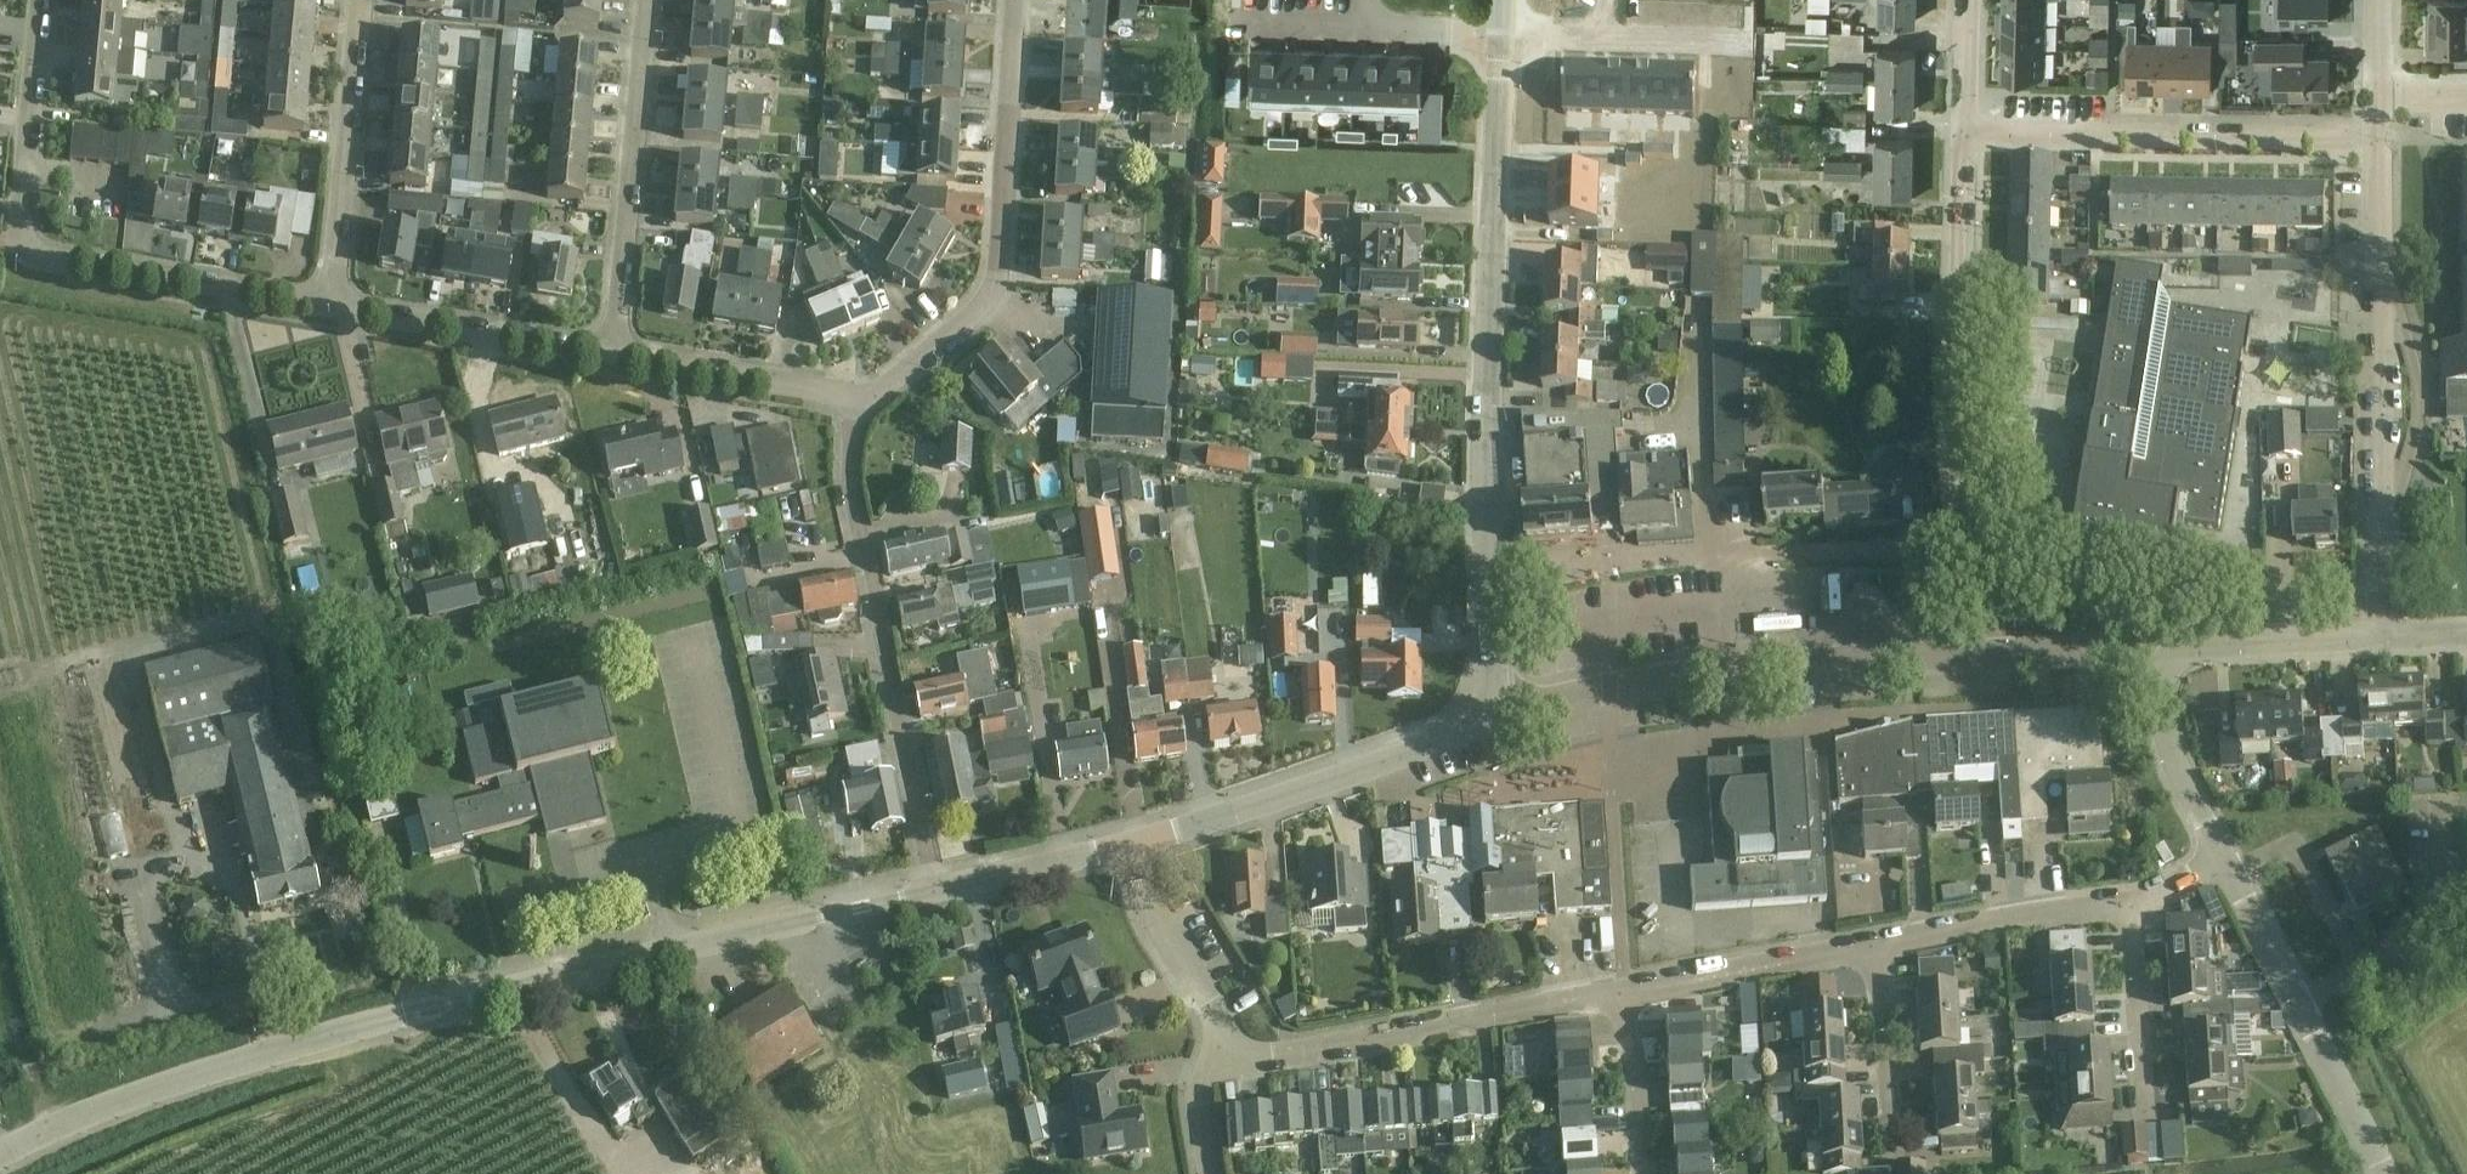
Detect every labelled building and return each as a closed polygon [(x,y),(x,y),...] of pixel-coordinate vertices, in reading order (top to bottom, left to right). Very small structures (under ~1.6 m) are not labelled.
[(120,24),(120,22),(122,0),(85,0),(83,20),(120,24)] [(276,6),(317,10),(318,0),(277,0),(276,6)] [(444,0),(408,0),(407,6),(443,9),(444,0)] [(498,0),(484,0),(484,6),(472,4),(471,23),(496,25),(498,0)] [(518,27),(521,0),(505,0),(503,25),(518,27)] [(602,0),(566,0),(564,20),(600,23),(602,0)] [(734,12),(735,0),(697,0),(695,25),(732,29),(743,30),(744,14),(734,12)] [(966,0),(929,0),(928,14),(965,17),(966,0)] [(1117,1),(1105,0),(1104,0),(1068,0),(1066,29),(1103,32),(1105,13),(1117,14),(1117,1)] [(1916,0),(1880,0),(1879,20),(1915,20),(1916,0)] [(2003,11),(1998,11),(1998,23),(2046,24),(2047,0),(2004,0),(2003,11)] [(2327,0),(2281,0),(2281,23),(2327,24),(2327,0)] [(2427,24),(2466,24),(2466,0),(2427,0),(2427,24)] [(202,1),(199,31),(213,32),(216,2),(202,1)] [(1117,14),(1137,15),(1137,2),(1117,1),(1117,14)] [(2110,11),(2110,1),(2092,1),(2092,11),(2110,11)] [(223,2),(221,33),(235,34),(238,3),(223,2)] [(314,42),(317,10),(276,6),(273,39),(314,42)] [(744,14),(743,30),(770,33),(771,17),(744,14)] [(83,20),(80,49),(117,52),(119,36),(144,38),(145,24),(120,22),(120,24),(83,20)] [(2004,34),(2003,50),(2046,51),(2046,24),(1998,23),(1998,34),(2004,34)] [(2427,24),(2427,51),(2456,50),(2456,64),(2466,64),(2466,24),(2427,24)] [(729,60),(732,29),(695,25),(692,57),(729,60)] [(2127,92),(2156,92),(2156,44),(2135,44),(2136,25),(2128,25),(2127,92)] [(2156,92),(2183,93),(2184,25),(2177,25),(2177,45),(2156,44),(2156,92)] [(2184,25),(2183,93),(2211,93),(2212,45),(2191,44),(2192,25),(2184,25)] [(2222,39),(2233,39),(2234,25),(2222,25),(2222,39)] [(477,71),(493,72),(497,31),(481,30),(477,71)] [(770,33),(743,30),(741,46),(768,49),(770,33)] [(210,61),(213,32),(199,31),(197,59),(210,61)] [(503,32),(499,73),(513,75),(515,51),(529,52),(531,35),(503,32)] [(232,63),(235,34),(221,33),(218,61),(232,63)] [(927,34),(925,66),(962,68),(964,36),(927,34)] [(438,68),(441,38),(404,35),(402,64),(438,68)] [(2090,36),(2090,52),(2109,52),(2109,36),(2090,36)] [(273,39),(271,68),(311,72),(314,42),(273,39)] [(2233,50),(2233,39),(2222,39),(2222,50),(2233,50)] [(2327,58),(2298,58),(2298,44),(2258,44),(2257,65),(2277,65),(2276,95),(2327,96),(2327,58)] [(888,45),(887,63),(912,65),(914,47),(888,45)] [(80,49),(77,78),(114,81),(117,52),(80,49)] [(562,49),(559,79),(595,82),(598,52),(562,49)] [(1649,65),(1650,51),(1620,49),(1620,63),(1649,65)] [(1914,80),(1915,50),(1879,49),(1878,79),(1914,80)] [(1065,50),(1063,82),(1081,83),(1114,85),(1114,69),(1101,68),(1102,52),(1065,50)] [(1252,50),(1250,104),(1284,105),(1286,51),(1252,50)] [(2046,51),(2003,50),(2003,64),(1998,64),(1998,77),(2046,77),(2046,51)] [(1286,51),(1284,105),(1318,107),(1320,52),(1286,51)] [(1320,52),(1318,107),(1352,108),(1354,54),(1320,52)] [(2109,63),(2109,52),(2090,52),(2089,63),(2109,63)] [(1354,54),(1352,108),(1386,109),(1388,55),(1354,54)] [(1388,55),(1386,109),(1420,110),(1422,56),(1388,55)] [(197,59),(195,88),(207,89),(210,61),(197,59)] [(218,61),(215,94),(228,95),(228,93),(229,94),(232,63),(218,61)] [(885,77),(911,79),(912,65),(887,63),(885,77)] [(402,64),(399,94),(436,97),(438,68),(402,64)] [(1565,64),(1563,112),(1596,114),(1598,65),(1565,64)] [(1598,65),(1596,114),(1629,115),(1630,66),(1598,65)] [(960,100),(962,68),(925,66),(923,97),(960,100)] [(1630,66),(1629,115),(1661,116),(1663,67),(1630,66)] [(1663,67),(1661,116),(1694,117),(1696,69),(1663,67)] [(271,68),(268,98),(268,99),(308,102),(311,72),(271,68)] [(1114,69),(1114,85),(1133,86),(1133,72),(1133,70),(1114,69)] [(1845,69),(1828,69),(1828,88),(1847,89),(1848,78),(1845,78),(1845,69)] [(1865,70),(1845,69),(1845,78),(1848,78),(1847,89),(1865,89),(1865,70)] [(493,72),(477,71),(475,101),(491,102),(493,72)] [(1133,86),(1143,87),(1143,73),(1133,72),(1133,86)] [(511,104),(513,75),(499,73),(496,103),(511,104)] [(689,77),(686,108),(724,112),(727,81),(689,77)] [(137,83),(114,81),(77,78),(74,107),(111,110),(111,114),(128,115),(129,97),(136,97),(137,83)] [(593,112),(595,82),(559,79),(556,109),(593,112)] [(1913,110),(1914,80),(1878,79),(1877,109),(1913,110)] [(1113,111),(1113,97),(1114,85),(1081,83),(1063,82),(1061,113),(1098,115),(1109,115),(1113,111)] [(1143,87),(1133,86),(1114,85),(1113,97),(1142,99),(1143,87)] [(206,103),(207,89),(195,88),(193,102),(206,103)] [(225,124),(228,95),(215,94),(210,137),(246,141),(248,126),(225,124)] [(399,94),(397,124),(433,127),(436,97),(399,94)] [(308,102),(268,99),(268,98),(254,96),(253,111),(267,111),(265,128),(306,132),(308,102)] [(736,96),(735,113),(762,116),(763,98),(736,96)] [(475,101),(472,130),(488,132),(491,102),(475,101)] [(496,103),(493,132),(508,134),(511,104),(496,103)] [(721,143),(724,112),(686,108),(683,140),(721,143)] [(1150,127),(1150,129),(1171,130),(1175,130),(1176,110),(1137,108),(1136,126),(1150,127)] [(590,141),(593,112),(556,109),(554,138),(590,141)] [(1867,139),(1868,110),(1843,110),(1843,139),(1867,139)] [(761,131),(762,116),(735,113),(734,129),(761,131)] [(957,152),(959,119),(922,117),(921,132),(875,129),(873,146),(906,148),(957,152)] [(204,137),(205,123),(196,122),(174,120),(172,135),(204,137)] [(397,124),(394,153),(430,156),(433,127),(397,124)] [(73,125),(69,161),(86,162),(89,127),(73,125)] [(89,127),(86,162),(101,164),(104,128),(89,127)] [(116,165),(119,130),(104,128),(101,164),(116,165)] [(1337,128),(1336,138),(1351,138),(1351,128),(1337,128)] [(1351,128),(1351,138),(1365,139),(1366,129),(1351,128)] [(1171,130),(1150,129),(1149,148),(1171,149),(1171,130)] [(119,130),(116,165),(130,166),(134,131),(119,130)] [(488,132),(472,130),(469,160),(485,161),(488,132)] [(1385,130),(1384,139),(1399,140),(1399,130),(1385,130)] [(144,188),(146,168),(149,133),(134,131),(130,166),(128,187),(144,188)] [(493,132),(490,162),(505,163),(507,149),(508,134),(493,132)] [(1060,132),(1058,163),(1096,166),(1107,166),(1107,153),(1096,152),(1098,134),(1060,132)] [(1269,135),(1268,144),(1283,145),(1283,135),(1269,135)] [(1283,135),(1283,145),(1297,145),(1298,136),(1283,135)] [(1581,137),(1581,147),(1595,148),(1596,138),(1581,137)] [(587,171),(590,141),(554,138),(551,168),(587,171)] [(1596,138),(1595,148),(1610,148),(1610,139),(1596,138)] [(1912,170),(1913,140),(1877,139),(1876,169),(1912,170)] [(819,179),(838,180),(840,144),(821,143),(819,179)] [(904,164),(899,172),(899,179),(955,182),(957,152),(906,148),(904,164)] [(1645,149),(1645,158),(1659,159),(1659,149),(1645,149)] [(1659,149),(1659,159),(1674,159),(1674,150),(1659,149)] [(1232,197),(1233,184),(1242,185),(1244,151),(1212,150),(1210,196),(1232,197)] [(428,187),(430,156),(394,153),(391,184),(428,187)] [(1107,153),(1107,166),(1128,168),(1129,154),(1107,153)] [(2014,155),(2013,192),(2051,193),(2052,156),(2014,155)] [(1826,159),(1826,168),(1826,178),(1844,179),(1845,170),(1842,170),(1843,160),(1826,159)] [(482,186),(485,161),(469,160),(468,185),(482,186)] [(682,160),(679,191),(716,195),(719,163),(682,160)] [(1863,161),(1843,160),(1842,170),(1845,170),(1844,179),(1862,180),(1863,161)] [(485,161),(482,186),(503,187),(505,163),(490,162),(485,161)] [(1094,197),(1096,166),(1058,163),(1056,195),(1094,197)] [(1128,168),(1107,166),(1106,180),(1127,182),(1128,168)] [(584,202),(587,171),(551,168),(548,198),(584,202)] [(1911,200),(1912,170),(1876,169),(1875,199),(1911,200)] [(1552,173),(1551,199),(1600,201),(1601,175),(1552,173)] [(200,236),(201,233),(199,233),(205,196),(207,196),(209,182),(193,179),(191,193),(161,188),(155,226),(185,231),(184,234),(200,236)] [(729,179),(728,196),(754,198),(756,182),(729,179)] [(2148,227),(2148,182),(2112,182),(2112,201),(2102,201),(2102,219),(2113,219),(2112,227),(2148,227)] [(2183,183),(2148,182),(2148,227),(2182,228),(2183,183)] [(2218,183),(2183,183),(2182,228),(2217,228),(2218,183)] [(2252,183),(2218,183),(2217,228),(2252,229),(2252,183)] [(2287,184),(2252,183),(2252,229),(2287,229),(2287,184)] [(451,184),(450,200),(461,201),(468,202),(470,202),(481,204),(482,186),(468,185),(451,184)] [(2323,184),(2287,184),(2287,229),(2322,229),(2323,184)] [(245,244),(245,241),(243,240),(250,204),(252,205),(254,190),(227,185),(224,199),(207,196),(205,196),(199,233),(201,233),(230,238),(229,241),(243,243),(245,244)] [(1611,186),(1610,208),(1626,209),(1627,187),(1611,186)] [(1643,188),(1643,203),(1653,203),(1653,188),(1643,188)] [(911,190),(905,201),(926,212),(944,214),(946,192),(911,190)] [(716,195),(679,191),(676,223),(713,226),(716,195)] [(2013,192),(2012,229),(2050,230),(2051,193),(2013,192)] [(268,207),(252,205),(250,204),(243,240),(245,241),(274,246),(274,249),(290,252),(299,198),(271,193),(268,207)] [(410,196),(408,214),(440,216),(442,199),(410,196)] [(753,214),(754,198),(728,196),(726,211),(753,214)] [(1258,219),(1320,221),(1321,198),(1259,196),(1258,219)] [(1551,199),(1550,225),(1599,227),(1600,201),(1551,199)] [(470,230),(485,232),(490,205),(481,204),(470,202),(468,212),(473,213),(470,230)] [(512,203),(507,236),(525,239),(530,206),(512,203)] [(1643,203),(1642,217),(1652,218),(1653,203),(1643,203)] [(499,235),(505,206),(490,205),(485,232),(499,235)] [(881,215),(874,228),(880,232),(888,219),(881,215)] [(1045,216),(1043,247),(1081,249),(1083,218),(1045,216)] [(430,250),(435,220),(421,217),(418,232),(387,227),(380,266),(412,272),(416,247),(430,250)] [(919,218),(911,232),(888,219),(880,232),(903,245),(936,264),(943,251),(948,254),(956,240),(951,237),(952,236),(919,218)] [(1363,252),(1363,262),(1417,263),(1417,254),(1419,254),(1419,249),(1423,250),(1424,235),(1420,235),(1420,224),(1363,222),(1362,252),(1363,252)] [(903,245),(880,232),(874,228),(865,223),(858,236),(896,258),(888,273),(920,291),(936,264),(903,245)] [(1849,227),(1849,244),(1861,245),(1861,243),(1862,227),(1849,227)] [(1862,227),(1861,243),(1875,244),(1875,264),(1910,265),(1911,240),(1884,239),(1884,227),(1862,227)] [(2012,229),(2011,266),(2049,267),(2050,230),(2012,229)] [(476,282),(482,245),(485,232),(470,230),(468,242),(452,239),(445,276),(476,282)] [(499,235),(485,232),(482,245),(476,282),(506,288),(513,251),(497,248),(499,235)] [(692,320),(702,268),(709,269),(715,238),(691,233),(688,251),(683,250),(679,278),(672,277),(665,315),(692,320)] [(579,258),(571,257),(574,241),(533,234),(529,252),(545,255),(537,292),(571,299),(579,258)] [(1114,237),(1092,235),(1091,250),(1113,251),(1114,237)] [(1692,297),(1714,298),(1716,237),(1694,236),(1692,297)] [(1743,328),(1744,263),(1745,237),(1716,237),(1714,298),(1713,327),(1742,328),(1743,328)] [(1751,258),(1775,258),(1775,238),(1751,239),(1751,258)] [(1650,244),(1648,272),(1688,273),(1690,245),(1650,244)] [(1079,281),(1081,249),(1043,247),(1041,279),(1079,281)] [(736,277),(752,279),(757,252),(740,249),(736,277)] [(828,277),(820,257),(816,249),(804,255),(815,282),(828,277)] [(1112,265),(1113,251),(1091,250),(1090,264),(1112,265)] [(1598,289),(1599,268),(1600,251),(1574,250),(1573,262),(1548,261),(1547,287),(1583,289),(1598,289)] [(757,252),(752,279),(768,282),(772,254),(757,252)] [(844,280),(832,252),(820,257),(828,277),(832,285),(844,280)] [(2219,276),(2243,276),(2251,276),(2252,261),(2219,260),(2219,261),(2219,276)] [(1417,263),(1363,262),(1363,269),(1361,269),(1360,298),(1417,300),(1418,289),(1422,289),(1422,275),(1418,274),(1418,270),(1417,270),(1417,263)] [(1910,291),(1910,265),(1875,264),(1874,285),(1859,285),(1859,302),(1883,303),(1883,290),(1910,291)] [(2161,291),(2164,272),(2118,265),(2076,536),(2094,538),(2094,536),(2166,547),(2166,550),(2172,551),(2176,524),(2219,530),(2235,431),(2232,431),(2235,413),(2237,413),(2244,369),(2241,369),(2243,354),(2247,354),(2252,321),(2171,308),(2161,291)] [(2049,267),(2011,266),(2009,303),(2048,304),(2049,267)] [(2465,267),(2465,343),(2441,343),(2442,383),(2466,383),(2466,267),(2465,267)] [(1198,323),(1217,322),(1215,272),(1196,273),(1198,323)] [(832,285),(828,277),(815,282),(818,290),(802,298),(808,312),(823,347),(852,335),(838,300),(832,285)] [(750,291),(744,329),(776,334),(782,296),(766,294),(768,282),(752,279),(750,291)] [(832,285),(838,300),(852,335),(881,322),(867,287),(850,295),(844,280),(832,285)] [(1277,307),(1318,308),(1319,283),(1278,281),(1277,307)] [(712,323),(744,329),(750,291),(719,286),(712,323)] [(1571,313),(1570,325),(1596,326),(1597,310),(1582,309),(1583,289),(1547,287),(1546,312),(1571,313)] [(1162,443),(1163,415),(1165,415),(1172,299),(1099,295),(1094,388),(1087,387),(1085,410),(1093,411),(1091,439),(1162,443)] [(1357,348),(1365,348),(1415,351),(1417,322),(1359,319),(1357,348)] [(1752,324),(1751,345),(1782,346),(1783,324),(1752,324)] [(1545,336),(1544,362),(1579,363),(1580,343),(1595,344),(1606,344),(1607,326),(1596,326),(1570,325),(1570,337),(1545,336)] [(1713,327),(1713,343),(1742,342),(1742,328),(1713,327)] [(1317,357),(1317,336),(1281,335),(1281,356),(1317,357)] [(1081,377),(1080,362),(1064,342),(1028,372),(1031,376),(1027,379),(1038,392),(1048,404),(1055,398),(1081,377)] [(1714,359),(1742,358),(1742,342),(1713,343),(1714,359)] [(1027,379),(1031,376),(1028,372),(1006,345),(981,366),(986,371),(975,380),(1006,418),(1017,409),(1038,392),(1027,379)] [(1263,358),(1262,380),(1284,381),(1285,359),(1263,358)] [(1714,359),(1714,375),(1742,373),(1742,358),(1714,359)] [(1579,363),(1544,362),(1543,387),(1568,388),(1568,401),(1593,402),(1594,384),(1579,384),(1579,363)] [(1714,375),(1714,391),(1743,389),(1742,373),(1714,375)] [(1342,432),(1367,433),(1376,433),(1408,434),(1408,420),(1411,420),(1412,406),(1408,406),(1409,402),(1399,401),(1400,379),(1377,378),(1338,375),(1337,399),(1369,400),(1368,413),(1341,412),(1340,431),(1342,432)] [(1619,383),(1597,383),(1596,403),(1618,404),(1619,383)] [(1715,406),(1743,405),(1743,389),(1714,391),(1715,406)] [(499,457),(564,440),(554,402),(489,419),(499,457)] [(1715,406),(1715,422),(1743,421),(1743,405),(1715,406)] [(279,471),(354,453),(344,409),(305,419),(306,425),(270,434),(279,471)] [(2308,411),(2308,435),(2338,435),(2338,412),(2308,411)] [(1618,457),(1619,457),(1616,414),(1524,412),(1530,501),(1524,501),(1527,540),(1595,535),(1594,530),(1623,529),(1621,504),(1621,505),(1618,457)] [(376,421),(388,467),(392,482),(373,487),(381,525),(387,524),(393,540),(407,537),(398,496),(422,491),(412,461),(427,457),(429,463),(434,466),(444,463),(448,458),(446,452),(448,452),(438,413),(415,418),(416,422),(401,425),(398,416),(376,421)] [(1715,422),(1715,437),(1744,436),(1743,421),(1715,422)] [(674,431),(655,435),(653,426),(601,439),(609,476),(643,468),(645,477),(683,468),(674,431)] [(761,492),(797,484),(787,442),(783,443),(780,431),(734,442),(731,429),(711,434),(719,468),(738,463),(736,455),(752,451),(761,492)] [(1411,447),(1407,447),(1408,434),(1376,433),(1367,433),(1342,432),(1340,431),(1340,446),(1367,448),(1366,463),(1364,475),(1397,478),(1398,465),(1406,465),(1407,462),(1410,462),(1411,447)] [(972,434),(943,432),(941,471),(970,473),(972,434)] [(1715,453),(1744,453),(1744,436),(1715,437),(1715,453)] [(1182,444),(1179,465),(1246,475),(1249,454),(1182,444)] [(1621,504),(1623,529),(1624,529),(1624,534),(1676,530),(1677,542),(1695,541),(1694,529),(1695,529),(1690,453),(1619,457),(1618,457),(1621,505),(1621,504)] [(1744,466),(1744,453),(1715,453),(1716,468),(1714,468),(1716,494),(1745,491),(1745,466),(1744,466)] [(1825,529),(1925,522),(1922,462),(1891,464),(1892,489),(1830,492),(1830,484),(1764,488),(1766,524),(1824,520),(1825,529)] [(1138,471),(1121,473),(1124,498),(1141,496),(1138,471)] [(2336,508),(2334,508),(2333,488),(2298,490),(2299,510),(2293,510),(2295,542),(2316,540),(2316,548),(2338,547),(2336,508)] [(296,489),(269,496),(282,545),(308,539),(296,489)] [(493,501),(507,557),(549,547),(535,491),(493,501)] [(742,508),(741,505),(712,510),(721,548),(732,547),(729,533),(752,528),(756,549),(781,543),(773,503),(742,508)] [(717,548),(708,508),(685,514),(694,554),(717,548)] [(1092,583),(1120,579),(1110,513),(1083,517),(1078,518),(1088,583),(1092,583)] [(937,571),(970,564),(971,569),(988,565),(986,556),(970,559),(965,535),(945,540),(945,535),(930,538),(930,537),(883,547),(890,575),(936,565),(937,571)] [(1016,571),(1024,615),(1072,606),(1064,563),(1016,571)] [(993,565),(964,571),(971,609),(1000,603),(993,565)] [(431,613),(478,601),(471,573),(424,585),(431,613)] [(852,573),(798,584),(789,585),(791,592),(770,596),(770,591),(732,598),(742,639),(774,637),(771,622),(817,613),(819,622),(824,625),(838,622),(842,616),(840,608),(858,605),(852,573)] [(902,630),(942,622),(943,629),(960,626),(952,588),(896,600),(902,630)] [(1295,620),(1268,621),(1270,663),(1297,661),(1295,620)] [(1390,643),(1390,620),(1355,620),(1355,643),(1361,643),(1361,650),(1384,651),(1384,643),(1390,643)] [(813,636),(774,637),(742,639),(746,656),(813,654),(813,636)] [(283,638),(257,644),(146,671),(179,804),(230,792),(260,910),(319,896),(304,834),(319,830),(313,804),(324,802),(283,638)] [(1243,665),(1263,664),(1262,649),(1242,650),(1243,665)] [(1387,697),(1420,696),(1419,651),(1386,651),(1386,653),(1361,654),(1362,688),(1387,688),(1387,697)] [(920,718),(982,704),(985,716),(1017,709),(1013,693),(995,698),(986,652),(955,659),(959,676),(913,686),(920,718)] [(796,662),(809,722),(812,738),(831,735),(828,718),(846,714),(833,654),(796,662)] [(1305,722),(1335,720),(1332,672),(1327,672),(1326,658),(1302,659),(1305,722)] [(1208,659),(1186,662),(1191,703),(1213,701),(1208,659)] [(751,683),(770,680),(766,660),(748,663),(751,683)] [(1164,706),(1191,703),(1186,662),(1159,664),(1164,706)] [(1133,729),(1128,730),(1131,753),(1136,753),(1138,763),(1159,760),(1150,701),(1149,701),(1144,667),(1125,669),(1129,694),(1127,694),(1133,729)] [(2455,715),(2426,716),(2425,682),(2392,683),(2395,727),(2426,725),(2426,744),(2456,743),(2457,743),(2455,722),(2455,715)] [(2395,727),(2392,683),(2359,685),(2361,723),(2345,724),(2346,750),(2365,749),(2364,729),(2395,727)] [(497,779),(501,794),(452,806),(451,801),(417,810),(430,859),(463,850),(460,838),(542,818),(546,836),(608,821),(591,755),(615,749),(599,685),(501,710),(507,734),(500,737),(498,726),(462,735),(475,785),(497,779)] [(2321,731),(2305,732),(2303,698),(2270,700),(2273,744),(2303,742),(2304,763),(2323,763),(2321,731)] [(1161,699),(1150,701),(1159,760),(1184,756),(1179,722),(1165,724),(1161,699)] [(2273,744),(2270,700),(2237,702),(2239,736),(2220,737),(2222,768),(2242,766),(2240,746),(2273,744)] [(1212,745),(1259,739),(1254,704),(1208,711),(1212,745)] [(1035,769),(1023,708),(1017,709),(985,716),(985,718),(977,719),(984,755),(969,759),(965,739),(927,747),(942,815),(979,807),(979,806),(995,802),(990,782),(989,778),(1035,769)] [(2044,784),(2064,783),(2064,781),(2103,778),(2098,711),(2013,717),(2013,725),(2020,824),(2047,823),(2044,784)] [(2020,824),(2013,725),(2013,717),(1925,723),(1930,783),(1954,781),(1953,772),(1997,769),(2001,826),(2020,824)] [(2455,722),(2457,743),(2456,743),(2456,750),(2466,749),(2466,751),(2466,721),(2455,722)] [(1880,800),(1881,812),(1917,809),(1911,723),(1834,743),(1839,803),(1880,800)] [(1060,780),(1108,773),(1102,734),(1101,734),(1099,724),(1068,728),(1070,743),(1055,746),(1060,780)] [(2321,731),(2323,763),(2335,762),(2333,724),(2320,725),(2321,731)] [(2345,724),(2333,724),(2335,762),(2336,762),(2347,762),(2346,750),(2345,724)] [(894,775),(884,777),(876,744),(845,752),(852,789),(863,785),(872,832),(905,825),(894,775)] [(1689,872),(1692,911),(1826,901),(1816,757),(1801,758),(1801,750),(1768,753),(1768,760),(1706,765),(1710,819),(1714,870),(1689,872)] [(2338,777),(2338,794),(2364,793),(2363,776),(2338,777)] [(2083,820),(2084,841),(2109,840),(2107,819),(2109,818),(2106,778),(2103,778),(2064,781),(2064,783),(2067,821),(2083,820)] [(1955,792),(1954,781),(1930,783),(1933,832),(1977,829),(1975,791),(1955,792)] [(362,794),(370,826),(399,819),(391,787),(362,794)] [(1494,876),(1503,875),(1532,873),(1532,879),(1552,878),(1555,914),(1611,910),(1603,803),(1489,812),(1489,813),(1469,814),(1470,833),(1469,833),(1472,878),(1494,876)] [(1920,859),(1917,809),(1881,812),(1882,819),(1862,821),(1865,859),(1899,857),(1899,860),(1920,859)] [(1436,942),(1435,936),(1471,933),(1468,888),(1472,888),(1469,833),(1446,835),(1446,825),(1410,828),(1414,891),(1393,892),(1397,945),(1436,942)] [(2356,893),(2349,896),(2359,915),(2374,907),(2371,902),(2395,890),(2399,898),(2410,892),(2378,830),(2326,856),(2337,878),(2346,873),(2356,893)] [(1235,916),(1264,914),(1265,940),(1289,939),(1287,900),(1265,901),(1262,856),(1231,859),(1235,916)] [(1363,870),(1346,872),(1345,857),(1306,860),(1308,882),(1303,882),(1305,904),(1309,904),(1310,913),(1333,911),(1335,933),(1366,931),(1364,909),(1366,909),(1363,870)] [(1532,873),(1503,875),(1503,883),(1482,884),(1485,924),(1535,920),(1532,879),(1532,873)] [(2441,900),(2428,874),(2417,879),(2431,905),(2441,900)] [(2214,893),(2201,899),(2207,913),(2220,906),(2214,893)] [(185,922),(208,914),(203,897),(180,904),(185,922)] [(2168,977),(2207,974),(2205,943),(2204,943),(2203,930),(2168,932),(2169,946),(2166,946),(2168,977)] [(951,935),(953,949),(973,946),(971,931),(951,935)] [(1061,1015),(1072,1047),(1117,1030),(1105,999),(1094,1003),(1084,975),(1099,970),(1084,931),(1026,952),(1041,991),(1059,985),(1069,1012),(1061,1015)] [(2050,965),(2052,996),(2091,993),(2089,962),(2085,963),(2084,934),(2049,936),(2050,965)] [(1955,989),(1954,989),(1952,961),(1917,963),(1919,991),(1916,991),(1918,1022),(1957,1019),(1955,989)] [(2231,1002),(2209,1003),(2207,974),(2168,977),(2170,1007),(2196,1006),(2197,1018),(2232,1016),(2231,1004),(2231,1002)] [(1801,1013),(1803,1044),(1842,1042),(1840,1011),(1839,1011),(1836,981),(1798,984),(1800,1013),(1801,1013)] [(1754,987),(1740,988),(1742,1017),(1756,1016),(1754,987)] [(821,1049),(785,990),(716,1031),(752,1090),(821,1049)] [(967,1102),(975,1101),(972,1090),(979,1088),(967,1037),(985,1033),(983,1028),(986,1028),(984,1019),(981,1020),(975,992),(944,1000),(948,1017),(929,1021),(936,1046),(953,1042),(966,1100),(967,1102)] [(2042,1026),(2042,1040),(2093,1037),(2093,1024),(2091,993),(2052,996),(2054,1024),(2042,1026)] [(2231,1004),(2232,1016),(2258,1014),(2257,1002),(2231,1004)] [(2280,1014),(2270,1015),(2271,1031),(2281,1030),(2280,1014)] [(1709,1042),(1701,1042),(1699,1016),(1665,1019),(1668,1064),(1666,1064),(1666,1065),(1703,1062),(1708,1062),(1711,1061),(1709,1042)] [(2183,1019),(2184,1032),(2186,1063),(2224,1061),(2235,1060),(2232,1016),(2197,1018),(2183,1019)] [(1555,1079),(1555,1080),(1592,1077),(1587,1019),(1553,1021),(1556,1059),(1548,1060),(1549,1079),(1555,1079)] [(1932,1051),(1933,1065),(1983,1062),(1991,1062),(1989,1046),(1958,1048),(1957,1019),(1918,1022),(1920,1052),(1932,1051)] [(1005,1088),(1023,1087),(1019,1025),(1001,1026),(1005,1088)] [(2070,1082),(2108,1080),(2106,1049),(2094,1050),(2093,1037),(2042,1040),(2044,1055),(2068,1054),(2070,1081),(2070,1082)] [(1844,1085),(1843,1072),(1844,1072),(1842,1042),(1803,1044),(1805,1072),(1792,1074),(1793,1088),(1844,1085)] [(2224,1061),(2186,1063),(2188,1094),(2189,1094),(2190,1108),(2226,1107),(2224,1061)] [(1703,1062),(1666,1065),(1668,1095),(1669,1108),(1704,1106),(1702,1081),(1710,1081),(1708,1062),(1703,1062)] [(1933,1078),(1935,1108),(1974,1106),(1972,1077),(1984,1076),(1983,1062),(1933,1065),(1934,1078),(1933,1078)] [(618,1066),(604,1075),(600,1073),(593,1077),(593,1081),(588,1085),(612,1124),(629,1114),(636,1126),(650,1117),(643,1105),(618,1066)] [(700,1069),(653,1099),(693,1162),(739,1132),(700,1069)] [(1085,1162),(1146,1151),(1139,1112),(1138,1112),(1138,1114),(1115,1118),(1113,1108),(1116,1108),(1111,1076),(1074,1082),(1081,1122),(1078,1122),(1085,1162)] [(1559,1124),(1593,1121),(1590,1078),(1592,1078),(1592,1077),(1555,1080),(1555,1079),(1549,1079),(1546,1080),(1548,1099),(1557,1098),(1559,1124)] [(2108,1080),(2070,1082),(2070,1081),(2057,1082),(2060,1133),(2112,1129),(2110,1110),(2108,1080)] [(1845,1099),(1844,1085),(1793,1088),(1794,1104),(1819,1102),(1820,1131),(1859,1128),(1857,1098),(1845,1099)] [(1448,1094),(1448,1096),(1451,1130),(1451,1138),(1451,1144),(1473,1142),(1471,1126),(1497,1125),(1494,1090),(1448,1094)] [(1451,1138),(1451,1130),(1448,1096),(1404,1099),(1407,1133),(1420,1132),(1431,1132),(1432,1150),(1452,1149),(1451,1144),(1451,1138)] [(1361,1100),(1360,1100),(1364,1144),(1383,1143),(1382,1135),(1394,1134),(1407,1134),(1407,1133),(1404,1099),(1391,1100),(1361,1103),(1361,1100)] [(1318,1153),(1319,1166),(1320,1173),(1337,1173),(1335,1144),(1342,1143),(1343,1151),(1345,1155),(1350,1158),(1353,1159),(1365,1158),(1364,1144),(1360,1100),(1328,1103),(1315,1104),(1318,1137),(1317,1137),(1318,1153)] [(1302,1104),(1271,1107),(1274,1149),(1293,1147),(1293,1139),(1317,1137),(1318,1137),(1315,1104),(1302,1104)] [(1024,1111),(1032,1145),(1051,1141),(1042,1106),(1024,1111)] [(1669,1108),(1670,1122),(1673,1153),(1709,1150),(1714,1150),(1713,1132),(1706,1132),(1704,1106),(1669,1108)] [(1974,1106),(1935,1108),(1937,1139),(1941,1138),(1942,1152),(1975,1150),(1975,1136),(1976,1136),(1974,1106)] [(1274,1149),(1271,1107),(1270,1107),(1270,1110),(1225,1113),(1228,1155),(1243,1153),(1243,1146),(1252,1145),(1253,1153),(1274,1151),(1274,1149)] [(1593,1121),(1559,1124),(1561,1150),(1551,1150),(1553,1170),(1554,1169),(1562,1169),(1599,1166),(1598,1165),(1596,1165),(1594,1135),(1593,1121)] [(2131,1127),(2132,1142),(2126,1143),(2127,1157),(2147,1156),(2145,1126),(2131,1127)] [(1857,1159),(1861,1158),(1859,1128),(1820,1131),(1804,1132),(1805,1145),(1821,1144),(1822,1161),(1822,1173),(1849,1173),(1858,1173),(1857,1159)] [(1714,1150),(1709,1150),(1673,1153),(1675,1153),(1677,1173),(1711,1173),(1711,1170),(1718,1169),(1717,1149),(1714,1150)] [(1562,1169),(1554,1169),(1555,1173),(1599,1173),(1599,1166),(1562,1169)]
